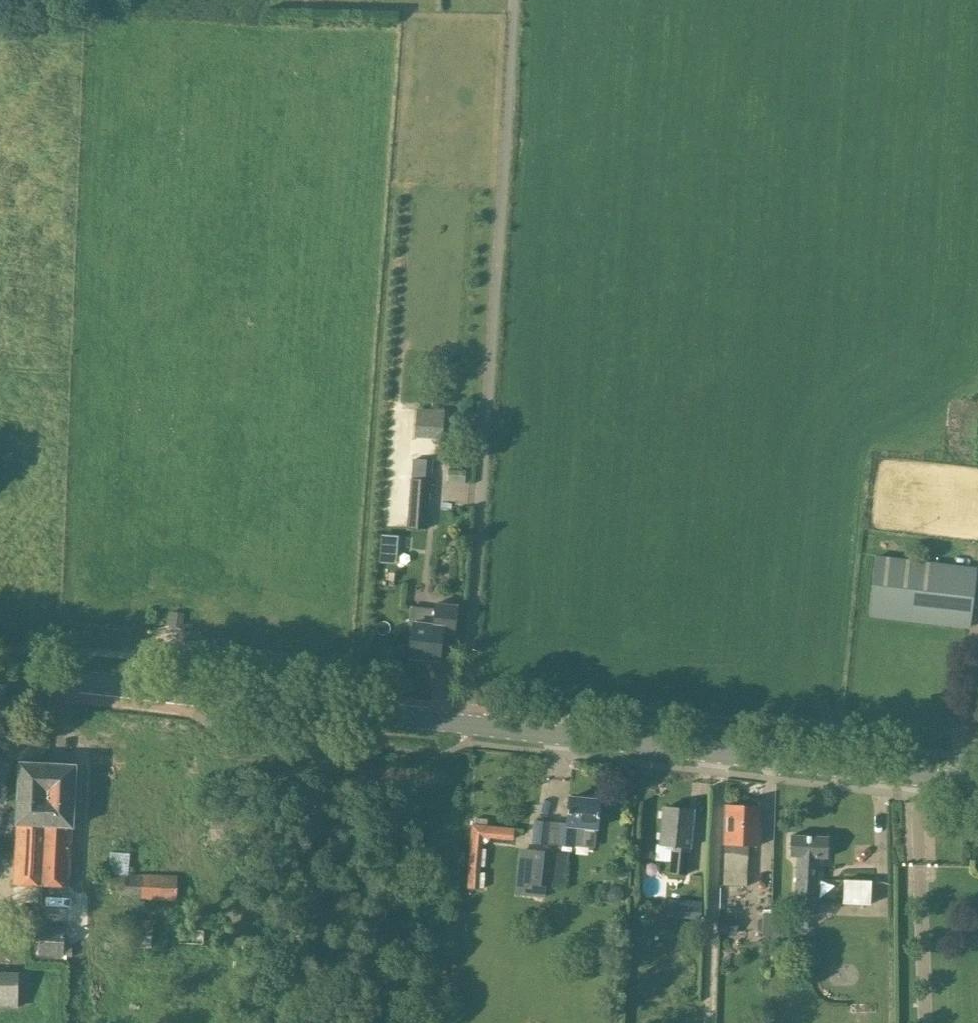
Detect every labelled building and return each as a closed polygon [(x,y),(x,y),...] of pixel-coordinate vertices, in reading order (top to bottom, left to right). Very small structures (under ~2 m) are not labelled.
[(446,409),(419,407),(417,435),(444,438),(446,409)] [(412,478),(408,528),(427,529),(430,479),(412,478)] [(869,614),(971,625),(977,566),(876,554),(869,614)] [(409,657),(439,661),(442,632),(456,634),(459,604),(434,602),(434,607),(412,604),(410,622),(414,623),(409,657)] [(42,884),(48,764),(21,763),(14,882),(42,884)] [(75,766),(48,764),(42,884),(69,885),(75,766)] [(532,843),(575,846),(577,826),(597,828),(600,800),(570,797),(567,822),(534,819),(532,843)] [(748,844),(759,844),(761,807),(727,805),(725,843),(723,885),(747,885),(748,844)] [(687,875),(690,846),(693,810),(664,807),(660,843),(672,844),(669,873),(687,875)] [(483,835),(514,837),(515,828),(474,824),(468,887),(478,888),(483,835)] [(825,856),(827,857),(828,837),(790,836),(789,855),(797,855),(793,913),(817,914),(819,878),(823,878),(825,856)] [(547,884),(554,885),(566,886),(569,853),(557,852),(531,849),(520,848),(516,894),(546,897),(547,884)] [(120,897),(177,900),(178,875),(110,872),(110,891),(120,892),(120,897)] [(871,903),(872,879),(844,878),(843,902),(871,903)] [(624,894),(620,885),(610,884),(605,893),(609,901),(618,902),(624,894)] [(668,916),(700,919),(701,901),(669,898),(668,916)] [(783,944),(784,912),(762,912),(762,920),(758,920),(758,930),(762,930),(762,935),(771,935),(770,943),(783,944)] [(737,933),(737,918),(717,917),(717,933),(737,933)] [(76,946),(64,945),(65,926),(39,925),(39,939),(29,938),(27,962),(66,965),(66,979),(79,979),(78,987),(91,990),(93,979),(87,978),(87,961),(81,960),(81,955),(75,955),(76,946)] [(645,946),(649,935),(639,932),(636,942),(645,946)] [(18,1009),(19,972),(0,972),(0,1008),(18,1009)]
